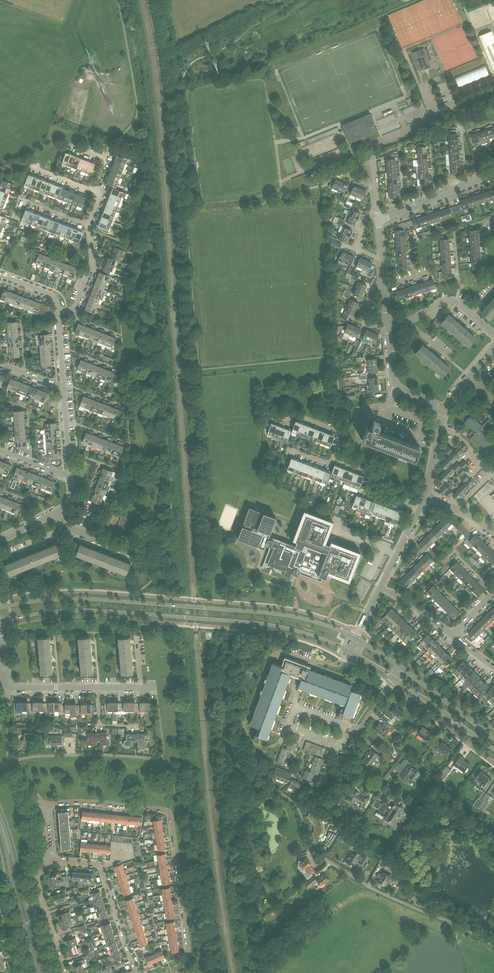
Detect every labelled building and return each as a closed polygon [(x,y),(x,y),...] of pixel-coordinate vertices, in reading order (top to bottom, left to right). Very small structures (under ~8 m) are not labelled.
[(492,31),(478,36),(493,73),(493,35),(492,31)] [(470,58),(472,62),(479,59),(475,47),(469,49),(472,55),(466,57),(467,59),(470,58)] [(419,70),(430,66),(424,49),(413,53),(419,70)] [(485,65),(457,76),(461,86),(470,82),(470,83),(489,75),(485,65)] [(353,126),(344,130),(349,142),(360,137),(361,139),(364,138),(364,136),(378,130),(372,118),(361,122),(360,119),(351,123),(353,126)] [(487,130),(484,131),(487,142),(490,141),(489,138),(493,137),(489,126),(487,127),(487,130)] [(481,144),(487,142),(484,131),(480,132),(479,129),(477,130),(481,144)] [(473,140),(474,143),(474,145),(476,146),(481,144),(477,130),(474,131),(475,134),(471,135),(471,133),(467,134),(469,141),(473,140)] [(427,142),(420,142),(420,146),(418,147),(417,145),(414,145),(414,150),(417,149),(418,153),(430,152),(429,150),(426,150),(426,146),(427,146),(427,142)] [(62,163),(67,165),(71,155),(68,154),(69,152),(63,150),(60,158),(64,159),(62,163)] [(71,168),(72,167),(76,169),(80,158),(78,158),(80,153),(77,152),(76,155),(71,168)] [(66,167),(71,168),(76,155),(74,154),(72,159),(70,158),(71,155),(67,165),(66,167)] [(116,157),(115,160),(125,163),(127,158),(115,154),(114,156),(116,157)] [(83,159),(80,158),(76,169),(81,171),(87,156),(85,155),(83,159)] [(89,157),(87,156),(81,171),(80,174),(85,175),(86,172),(89,164),(90,162),(87,161),(89,157)] [(112,161),(111,164),(123,168),(125,163),(115,160),(114,162),(112,161)] [(91,174),(96,162),(93,161),(91,166),(89,165),(89,164),(86,172),(91,174)] [(112,166),(111,169),(121,173),(123,168),(111,164),(110,166),(112,166)] [(108,171),(107,173),(120,178),(121,173),(111,169),(110,171),(108,171)] [(29,173),(24,185),(29,187),(33,177),(31,176),(32,174),(29,173)] [(109,176),(108,179),(118,183),(120,178),(107,173),(107,175),(109,176)] [(29,187),(34,189),(39,177),(37,176),(36,178),(33,177),(29,187)] [(34,189),(39,191),(43,180),(40,179),(41,177),(39,177),(34,189)] [(39,191),(44,192),(48,180),(46,179),(45,181),(43,180),(39,191)] [(104,183),(116,187),(118,183),(108,179),(107,181),(105,180),(104,183)] [(329,186),(332,187),(338,190),(342,182),(336,179),(333,184),(330,183),(329,186)] [(10,189),(12,184),(12,181),(8,180),(7,182),(0,180),(0,185),(10,189)] [(44,192),(48,194),(52,184),(50,183),(51,181),(48,180),(44,192)] [(338,190),(344,193),(348,185),(342,182),(338,190)] [(48,194),(53,196),(58,184),(56,183),(55,185),(52,184),(48,194)] [(53,196),(58,198),(62,188),(59,187),(60,185),(58,184),(53,196)] [(8,193),(10,189),(0,185),(0,190),(8,193)] [(350,194),(356,197),(360,188),(354,185),(350,194)] [(58,198),(63,200),(67,188),(65,187),(64,189),(62,188),(58,198)] [(126,193),(111,187),(110,190),(112,190),(111,193),(125,198),(126,193)] [(63,200),(67,202),(71,191),(69,190),(70,189),(67,188),(63,200)] [(366,191),(360,188),(356,197),(362,199),(360,203),(365,205),(367,198),(364,196),(366,191)] [(488,191),(485,193),(487,201),(493,199),(490,188),(487,188),(488,191)] [(67,202),(72,204),(77,191),(75,190),(74,192),(71,191),(67,202)] [(72,204),(77,205),(81,195),(78,194),(79,192),(77,191),(72,204)] [(476,195),(472,196),(475,205),(481,203),(477,191),(475,192),(476,195)] [(485,193),(481,194),(480,191),(477,191),(481,203),(487,201),(485,193)] [(120,202),(122,197),(125,198),(111,193),(110,195),(108,195),(108,197),(120,202)] [(83,196),(81,195),(77,205),(82,207),(87,195),(84,194),(83,196)] [(460,200),(461,204),(463,209),(469,207),(465,195),(463,196),(464,199),(460,200)] [(472,196),(469,197),(468,195),(465,195),(469,207),(475,205),(472,196)] [(109,200),(108,202),(118,206),(120,202),(108,197),(107,199),(109,200)] [(105,204),(104,206),(116,211),(118,206),(108,202),(107,205),(105,204)] [(105,209),(104,212),(114,216),(116,211),(104,206),(103,209),(105,209)] [(450,208),(446,209),(445,206),(442,207),(446,218),(452,216),(451,213),(450,208)] [(441,211),(437,212),(440,220),(446,218),(442,207),(440,208),(441,211)] [(26,208),(22,220),(21,223),(25,225),(30,212),(28,211),(29,209),(26,208)] [(352,209),(349,216),(358,219),(361,213),(352,209)] [(437,212),(434,213),(433,210),(430,211),(434,222),(440,220),(437,212)] [(33,213),(30,212),(25,225),(26,225),(27,222),(31,224),(36,212),(34,211),(33,213)] [(429,215),(425,216),(428,224),(434,222),(430,211),(428,212),(429,215)] [(31,224),(36,226),(40,216),(37,215),(38,213),(36,212),(31,224)] [(101,214),(100,216),(112,221),(114,216),(104,212),(103,214),(101,214)] [(425,216),(422,217),(421,214),(418,215),(421,226),(428,224),(425,216)] [(36,226),(41,228),(45,216),(43,215),(42,217),(40,216),(36,226)] [(414,225),(415,228),(421,226),(418,215),(415,215),(416,218),(413,220),(414,225)] [(41,228),(45,230),(49,219),(47,218),(48,216),(45,216),(41,228)] [(101,219),(100,222),(111,226),(112,221),(100,216),(99,218),(101,219)] [(349,216),(347,221),(346,222),(355,226),(358,219),(349,216)] [(52,220),(49,219),(45,230),(50,231),(55,219),(53,218),(52,220)] [(57,220),(55,219),(50,231),(49,234),(54,236),(59,223),(57,222),(57,220)] [(62,224),(59,223),(54,236),(59,238),(60,235),(64,223),(62,222),(62,224)] [(109,230),(111,226),(100,222),(99,224),(97,223),(96,226),(109,230)] [(59,238),(64,239),(69,227),(66,226),(67,224),(64,223),(60,235),(59,238)] [(64,239),(65,237),(69,239),(74,227),(72,226),(71,228),(69,227),(64,239)] [(69,239),(74,241),(78,230),(76,229),(76,228),(74,227),(69,239)] [(344,227),(341,233),(350,237),(352,231),(344,227)] [(79,243),(84,230),(81,229),(81,231),(78,230),(74,241),(79,243)] [(347,243),(350,237),(341,233),(338,239),(347,243)] [(115,247),(113,252),(113,253),(122,256),(124,250),(126,251),(127,247),(115,243),(114,246),(115,247)] [(35,263),(40,264),(45,252),(43,251),(42,254),(39,253),(35,263)] [(112,256),(111,258),(116,260),(115,260),(116,260),(119,262),(122,256),(113,253),(113,252),(110,251),(108,254),(112,256)] [(338,260),(344,262),(348,254),(342,251),(338,260)] [(40,264),(45,266),(48,257),(46,256),(47,253),(45,252),(40,264)] [(344,262),(350,265),(354,257),(348,254),(344,262)] [(45,266),(49,268),(49,270),(54,256),(52,255),(51,258),(48,257),(45,266)] [(49,270),(53,272),(58,260),(55,259),(56,256),(54,256),(49,270)] [(103,258),(102,261),(114,266),(116,260),(115,260),(116,260),(111,258),(107,256),(106,259),(103,258)] [(356,266),(362,269),(366,260),(360,257),(356,266)] [(53,272),(54,270),(59,272),(64,259),(62,258),(61,261),(58,260),(53,272)] [(66,260),(64,259),(59,272),(58,274),(63,276),(64,274),(64,273),(67,264),(65,263),(66,260)] [(372,263),(366,260),(362,269),(368,271),(367,275),(371,277),(374,270),(370,268),(372,263)] [(111,271),(114,266),(102,261),(101,264),(104,265),(103,268),(105,269),(103,272),(109,274),(111,271)] [(70,265),(67,264),(64,273),(64,274),(68,275),(73,263),(71,262),(70,265)] [(75,264),(73,263),(68,275),(73,277),(74,275),(75,276),(77,272),(75,272),(77,268),(74,267),(75,264)] [(95,274),(94,276),(107,280),(109,275),(99,272),(98,275),(95,274)] [(94,276),(94,277),(97,279),(96,281),(105,285),(107,280),(94,276)] [(424,282),(421,283),(423,292),(430,290),(426,278),(423,279),(424,282)] [(433,279),(429,281),(428,278),(426,278),(430,290),(436,288),(433,279)] [(92,283),(91,285),(103,290),(105,285),(96,281),(95,284),(92,283)] [(358,281),(358,282),(356,288),(364,291),(367,285),(358,281)] [(412,286),(408,287),(411,296),(417,294),(414,282),(411,283),(412,286)] [(421,283),(417,285),(416,282),(414,282),(417,294),(423,292),(421,283)] [(91,285),(90,287),(93,288),(92,291),(102,294),(103,290),(91,285)] [(408,287),(405,288),(404,285),(401,286),(405,298),(411,296),(408,287)] [(396,303),(397,303),(400,303),(399,300),(405,298),(401,286),(399,287),(400,290),(396,291),(397,295),(395,295),(396,303)] [(0,298),(0,299),(5,300),(10,288),(8,287),(7,290),(4,289),(0,298)] [(5,300),(10,302),(13,293),(10,292),(12,289),(10,288),(5,300)] [(356,288),(353,293),(353,294),(361,298),(364,291),(356,288)] [(10,302),(14,304),(19,292),(17,291),(16,294),(13,293),(10,302)] [(88,292),(87,294),(100,299),(102,294),(92,291),(91,293),(88,292)] [(14,304),(19,306),(23,296),(20,295),(21,292),(19,292),(14,304)] [(19,306),(24,308),(28,295),(26,294),(25,297),(23,296),(19,306)] [(87,294),(87,296),(90,297),(88,300),(98,304),(100,299),(87,294)] [(24,308),(28,309),(32,300),(29,299),(30,296),(28,295),(24,308)] [(28,309),(33,311),(38,299),(36,298),(35,301),(32,300),(28,309)] [(40,309),(41,306),(41,304),(38,303),(40,300),(38,299),(33,311),(38,313),(38,311),(40,309)] [(350,299),(347,305),(356,309),(359,303),(350,299)] [(485,309),(482,313),(491,320),(493,316),(493,299),(485,309)] [(87,303),(84,302),(84,304),(96,308),(98,304),(88,300),(87,303)] [(84,304),(83,305),(86,306),(85,309),(94,313),(96,308),(84,304)] [(353,315),(356,309),(347,305),(345,311),(353,315)] [(448,314),(447,315),(445,317),(443,320),(441,322),(440,323),(454,335),(462,326),(448,314)] [(84,322),(82,321),(81,324),(78,323),(74,333),(79,335),(84,322)] [(79,335),(84,336),(88,327),(85,326),(86,323),(84,322),(79,335)] [(344,332),(350,334),(354,326),(348,323),(344,332)] [(90,328),(88,327),(84,336),(89,338),(94,326),(92,325),(90,328)] [(89,338),(93,340),(97,330),(94,329),(95,326),(94,326),(89,338)] [(354,336),(356,337),(357,337),(361,329),(354,326),(350,334),(350,336),(353,337),(354,336)] [(476,338),(468,331),(462,326),(454,335),(468,346),(476,338)] [(100,331),(97,330),(93,340),(98,342),(103,329),(101,328),(100,331)] [(98,342),(103,343),(106,334),(104,333),(105,330),(103,329),(98,342)] [(362,339),(368,342),(372,332),(367,329),(362,339)] [(109,335),(106,334),(103,343),(107,345),(112,333),(110,332),(109,335)] [(379,335),(372,332),(368,342),(369,341),(375,343),(373,347),(377,349),(380,342),(376,341),(379,335)] [(112,347),(116,338),(113,337),(114,334),(112,333),(107,345),(112,347)] [(422,344),(421,345),(419,348),(417,350),(415,352),(414,353),(428,365),(436,356),(422,344)] [(450,368),(436,356),(428,365),(442,377),(450,368)] [(80,360),(79,365),(77,369),(82,371),(87,358),(85,358),(84,361),(81,360),(80,360)] [(89,359),(87,358),(82,371),(87,373),(90,363),(88,362),(89,359)] [(93,364),(90,363),(87,373),(91,374),(96,362),(94,361),(93,364)] [(91,374),(96,376),(100,367),(97,366),(98,363),(96,362),(91,374)] [(49,370),(49,369),(52,369),(51,366),(55,366),(54,364),(41,365),(41,370),(43,370),(44,371),(44,372),(45,372),(47,372),(48,372),(48,371),(49,370)] [(102,368),(100,367),(96,376),(101,378),(105,366),(104,365),(102,368)] [(101,378),(105,380),(109,370),(106,369),(107,366),(105,366),(101,378)] [(112,371),(109,370),(105,380),(110,381),(115,369),(113,369),(112,371)] [(118,374),(116,373),(117,370),(115,369),(110,381),(115,383),(116,381),(118,374)] [(10,378),(7,388),(11,389),(16,377),(14,376),(13,379),(10,378)] [(11,389),(16,391),(20,382),(17,381),(18,378),(16,377),(11,389)] [(22,383),(20,382),(16,391),(21,393),(26,381),(24,380),(22,383)] [(21,393),(25,395),(29,385),(26,384),(27,381),(26,381),(21,393)] [(32,386),(29,385),(25,395),(30,397),(35,384),(33,383),(32,386)] [(37,385),(35,384),(30,397),(35,398),(38,389),(36,388),(37,385)] [(373,396),(372,391),(379,391),(378,384),(369,385),(369,388),(366,389),(366,392),(363,392),(363,397),(373,396)] [(41,390),(38,389),(35,398),(39,400),(44,388),(42,387),(41,390)] [(45,392),(46,389),(44,388),(39,400),(44,402),(45,400),(46,398),(47,395),(48,393),(45,392)] [(83,396),(80,405),(85,407),(89,395),(87,394),(86,397),(83,396)] [(89,409),(93,399),(93,398),(91,397),(91,395),(89,395),(85,407),(89,409)] [(96,401),(93,399),(89,409),(94,411),(99,398),(97,398),(96,401)] [(94,411),(99,412),(102,403),(100,402),(101,399),(99,398),(94,411)] [(105,404),(102,403),(99,412),(103,414),(108,402),(106,401),(105,404)] [(103,414),(108,416),(112,407),(109,406),(110,403),(108,402),(103,414)] [(114,408),(112,407),(108,416),(113,418),(118,405),(115,405),(114,408)] [(118,409),(119,406),(118,405),(113,418),(118,420),(121,410),(118,409)] [(488,408),(483,412),(489,418),(482,425),(475,418),(474,419),(473,418),(471,420),(469,418),(468,418),(467,419),(467,420),(465,422),(473,430),(469,434),(472,437),(470,439),(470,440),(471,441),(473,441),(476,438),(485,447),(486,446),(487,447),(488,445),(491,447),(492,447),(493,447),(493,445),(493,444),(493,442),(487,436),(491,432),(493,432),(493,415),(488,408)] [(364,431),(365,431),(362,440),(415,460),(420,447),(374,429),(374,427),(377,429),(379,422),(375,421),(376,420),(370,417),(369,420),(373,421),(371,426),(372,427),(371,428),(366,426),(364,431)] [(292,432),(297,434),(301,423),(298,422),(299,420),(296,420),(292,432)] [(276,425),(274,424),(275,422),(272,421),(267,434),(272,436),(276,425)] [(272,436),(277,437),(283,423),(281,422),(279,426),(276,425),(272,436)] [(297,434),(302,436),(306,423),(304,422),(303,424),(301,423),(297,434)] [(283,423),(277,437),(282,439),(286,429),(283,428),(285,424),(283,423)] [(302,436),(306,437),(310,427),(308,426),(308,424),(306,423),(302,436)] [(306,437),(311,439),(316,427),(313,426),(313,428),(310,427),(306,437)] [(315,443),(316,441),(320,431),(317,430),(318,428),(316,427),(311,439),(313,440),(312,442),(315,443)] [(286,444),(291,429),(289,428),(288,430),(286,429),(282,439),(281,441),(282,441),(282,442),(286,444)] [(82,442),(87,443),(92,431),(90,430),(89,433),(86,432),(85,435),(82,442)] [(316,441),(321,443),(325,430),(323,430),(322,431),(320,431),(316,441)] [(321,443),(325,445),(329,434),(327,433),(327,431),(325,430),(321,443)] [(87,443),(92,445),(96,436),(93,435),(94,432),(92,431),(87,443)] [(330,446),(335,434),(332,433),(332,435),(329,434),(325,445),(330,446)] [(98,437),(96,436),(92,445),(97,447),(101,435),(99,434),(98,437)] [(97,447),(101,449),(105,439),(102,438),(103,435),(101,435),(97,447)] [(108,440),(105,439),(101,449),(106,450),(111,438),(109,437),(108,440)] [(106,450),(111,452),(114,443),(112,442),(113,439),(111,438),(106,450)] [(117,444),(114,443),(111,452),(115,454),(120,442),(118,441),(117,444)] [(121,445),(122,443),(120,442),(115,454),(120,456),(124,447),(121,445)] [(463,442),(455,451),(446,460),(446,459),(441,463),(447,468),(461,453),(468,447),(463,442)] [(443,456),(444,458),(448,454),(449,455),(454,450),(449,446),(443,452),(445,454),(443,456)] [(61,454),(61,452),(48,453),(48,459),(49,460),(49,461),(50,461),(58,461),(58,455),(61,454)] [(292,456),(287,469),(292,471),(296,460),(294,459),(294,457),(292,456)] [(292,471),(297,473),(302,460),(299,459),(299,461),(296,460),(292,471)] [(8,474),(11,465),(8,464),(9,461),(7,460),(3,472),(8,474)] [(297,473),(302,474),(306,464),(303,463),(304,461),(302,460),(297,473)] [(458,462),(454,467),(452,465),(443,473),(443,472),(438,477),(441,480),(437,484),(450,497),(454,492),(444,482),(456,469),(462,476),(467,471),(464,469),(469,465),(464,460),(460,464),(458,462)] [(302,474),(307,476),(311,464),(309,463),(308,465),(306,464),(302,474)] [(334,480),(338,470),(340,467),(337,466),(338,464),(335,463),(329,479),(334,480)] [(307,476),(311,478),(315,467),(313,467),(314,465),(311,464),(307,476)] [(17,467),(13,476),(16,478),(18,478),(23,466),(21,465),(20,468),(17,467)] [(18,478),(23,480),(26,471),(24,470),(25,467),(23,466),(18,478)] [(340,467),(338,470),(334,480),(339,482),(340,479),(345,467),(343,466),(342,468),(340,467)] [(311,478),(316,480),(321,467),(319,467),(318,468),(315,467),(311,478)] [(316,480),(321,482),(325,471),(323,470),(323,468),(321,467),(316,480)] [(340,479),(345,481),(349,471),(347,470),(347,468),(345,467),(340,479)] [(102,470),(99,469),(99,471),(111,476),(113,471),(103,468),(102,470)] [(351,472),(349,471),(345,481),(344,484),(349,486),(354,471),(355,469),(353,468),(351,472)] [(29,472),(26,471),(23,480),(27,482),(32,469),(30,469),(29,472)] [(27,482),(32,484),(36,474),(33,473),(34,470),(32,469),(27,482)] [(326,483),(331,471),(328,470),(327,472),(325,471),(321,482),(326,483)] [(99,471),(98,473),(101,474),(100,477),(109,481),(111,476),(99,471)] [(358,474),(356,473),(357,472),(354,471),(349,486),(353,488),(358,474)] [(38,475),(36,474),(32,484),(37,486),(41,473),(40,472),(38,475)] [(358,489),(365,473),(362,472),(361,475),(358,474),(353,488),(358,489)] [(37,486),(41,487),(45,478),(42,477),(43,474),(41,473),(37,486)] [(453,495),(457,500),(475,481),(472,478),(471,479),(465,474),(461,478),(465,482),(461,487),(460,486),(457,489),(458,490),(453,495)] [(48,479),(45,478),(41,487),(46,489),(51,477),(49,476),(48,479)] [(52,480),(53,477),(51,477),(46,489),(54,492),(57,484),(54,483),(54,481),(52,480)] [(96,479),(95,481),(107,485),(109,481),(100,477),(99,480),(96,479)] [(95,481),(94,483),(97,484),(96,486),(106,490),(107,485),(95,481)] [(92,488),(91,490),(104,495),(106,490),(96,486),(95,489),(92,488)] [(91,490),(91,492),(94,493),(93,496),(102,499),(104,495),(91,490)] [(357,494),(352,506),(357,508),(361,497),(359,496),(359,495),(357,494)] [(1,507),(6,509),(11,497),(9,496),(8,499),(5,498),(1,507)] [(104,500),(102,499),(93,496),(92,498),(89,497),(88,499),(91,500),(91,501),(102,505),(104,500)] [(357,508),(356,511),(361,513),(366,497),(364,496),(364,498),(361,497),(357,508)] [(6,509),(11,511),(14,501),(12,500),(13,497),(11,497),(6,509)] [(369,498),(366,497),(361,513),(365,515),(366,514),(371,501),(368,500),(369,498)] [(371,501),(366,514),(370,516),(371,513),(377,499),(375,498),(373,502),(371,501)] [(11,511),(15,513),(20,500),(18,499),(17,502),(14,501),(11,511)] [(371,513),(376,515),(380,505),(378,504),(379,500),(377,499),(371,513)] [(20,514),(24,505),(21,504),(22,501),(20,500),(15,513),(20,514)] [(376,515),(381,517),(387,502),(384,501),(383,506),(380,505),(376,515)] [(381,517),(386,519),(390,508),(387,507),(389,503),(387,502),(381,517)] [(330,516),(331,513),(304,504),(303,507),(330,516)] [(394,505),(392,509),(390,508),(386,519),(390,520),(391,520),(395,508),(396,506),(394,505)] [(327,573),(332,575),(349,581),(360,552),(331,541),(329,546),(324,544),(333,522),(304,511),(293,540),(296,541),(295,545),(269,535),(276,517),(249,507),(238,538),(264,548),(265,543),(270,545),(262,566),(291,577),(293,574),(298,576),(299,572),(321,580),(322,576),(325,578),(327,573)] [(398,509),(395,508),(391,520),(390,520),(389,524),(394,525),(395,522),(399,512),(397,511),(398,509)] [(400,524),(405,512),(403,511),(402,513),(399,512),(395,522),(400,524)] [(446,517),(443,520),(441,518),(439,520),(448,528),(452,524),(446,517)] [(439,524),(437,527),(443,533),(448,528),(439,520),(437,522),(439,524)] [(437,527),(434,529),(432,527),(430,529),(439,537),(443,533),(437,527)] [(430,533),(428,536),(434,542),(439,537),(430,529),(428,531),(430,533)] [(476,534),(474,537),(469,541),(474,545),(483,537),(481,535),(478,537),(476,534)] [(428,536),(425,538),(423,536),(421,538),(430,547),(434,542),(428,536)] [(474,545),(479,550),(485,543),(483,541),(485,539),(483,537),(474,545)] [(419,545),(423,550),(425,551),(430,547),(421,538),(419,540),(421,542),(419,545)] [(479,550),(483,554),(492,546),(490,544),(488,546),(485,543),(479,550)] [(56,544),(43,549),(39,551),(43,562),(60,555),(56,544)] [(76,555),(93,561),(97,550),(80,544),(76,555)] [(488,559),(493,552),(492,550),(493,548),(492,546),(483,554),(488,559)] [(114,557),(104,553),(97,550),(93,561),(110,568),(114,557)] [(39,551),(27,556),(22,558),(26,568),(43,562),(39,551)] [(428,554),(425,556),(423,554),(421,556),(429,565),(434,560),(428,554)] [(421,560),(418,563),(425,569),(429,565),(421,556),(419,558),(421,560)] [(131,563),(121,560),(114,557),(110,568),(127,574),(131,563)] [(22,558),(13,561),(5,564),(9,575),(26,568),(22,558)] [(450,568),(455,573),(463,564),(462,562),(459,564),(457,562),(450,568)] [(418,563),(416,565),(414,563),(412,565),(420,574),(425,569),(418,563)] [(455,573),(459,577),(466,571),(463,568),(465,566),(463,564),(455,573)] [(412,569),(409,572),(416,578),(420,574),(412,565),(410,567),(412,569)] [(459,577),(464,582),(473,573),(471,571),(468,573),(466,571),(459,577)] [(409,572),(407,574),(405,572),(403,574),(411,583),(416,578),(409,572)] [(464,582),(469,586),(475,580),(472,577),(475,575),(473,573),(464,582)] [(400,581),(401,581),(407,587),(411,583),(403,574),(401,576),(403,578),(400,581)] [(469,586),(473,591),(482,582),(480,580),(477,582),(475,580),(469,586)] [(478,595),(484,589),(481,586),(484,584),(482,582),(473,591),(478,595)] [(427,592),(432,596),(440,588),(438,586),(436,588),(433,585),(427,592)] [(432,596),(436,601),(443,594),(440,592),(442,590),(440,588),(432,596)] [(436,601),(441,605),(449,596),(447,595),(445,597),(443,594),(436,601)] [(441,605),(445,610),(452,603),(449,601),(451,599),(449,596),(441,605)] [(445,610),(450,614),(458,605),(456,604),(454,606),(452,603),(445,610)] [(454,619),(461,612),(458,610),(460,608),(458,605),(450,614),(454,619)] [(382,619),(385,623),(392,616),(391,615),(396,611),(392,608),(388,612),(388,613),(385,616),(382,619)] [(385,623),(389,626),(395,620),(395,619),(399,615),(396,611),(391,615),(392,616),(385,623)] [(389,626),(393,630),(399,623),(398,622),(403,618),(399,615),(395,619),(395,620),(389,626)] [(486,615),(484,617),(482,615),(480,617),(488,626),(493,621),(486,615)] [(480,621),(477,624),(484,630),(488,626),(480,617),(478,619),(480,621)] [(393,630),(396,633),(402,627),(402,626),(406,622),(403,618),(398,622),(399,623),(393,630)] [(396,633),(400,637),(406,630),(405,630),(410,625),(406,622),(402,626),(402,627),(396,633)] [(477,624),(475,626),(473,624),(471,626),(479,635),(484,630),(477,624)] [(400,637),(403,640),(410,634),(409,633),(413,629),(410,625),(405,630),(406,630),(400,637)] [(475,639),(479,635),(471,626),(468,629),(470,631),(468,633),(475,639)] [(413,637),(417,632),(413,629),(409,633),(410,634),(403,640),(407,644),(411,641),(414,638),(413,637)] [(418,646),(421,649),(428,643),(427,642),(431,637),(428,634),(426,632),(425,634),(423,632),(420,636),(422,637),(419,640),(421,642),(418,646)] [(49,637),(38,638),(39,656),(51,655),(49,637)] [(91,655),(90,642),(90,637),(78,638),(79,656),(91,655)] [(131,655),(131,654),(130,637),(118,638),(120,656),(131,655)] [(421,649),(425,652),(431,646),(431,645),(435,641),(431,637),(427,642),(428,643),(421,649)] [(425,652),(429,656),(435,650),(434,649),(439,644),(435,641),(431,645),(431,646),(425,652)] [(429,656),(432,660),(439,653),(438,652),(442,648),(439,644),(434,649),(435,650),(429,656)] [(432,660),(436,663),(442,657),(441,656),(446,651),(442,648),(438,652),(439,653),(432,660)] [(436,663),(439,666),(446,660),(445,659),(449,655),(446,651),(441,656),(442,657),(436,663)] [(53,673),(52,663),(51,655),(39,656),(41,674),(53,673)] [(93,673),(92,663),(91,655),(79,656),(81,674),(93,673)] [(133,673),(132,663),(131,655),(120,656),(121,674),(133,673)] [(449,663),(453,659),(449,655),(445,659),(446,660),(439,666),(443,670),(449,664),(449,663)] [(341,718),(342,713),(351,716),(360,693),(349,689),(351,685),(309,670),(310,666),(284,657),(281,666),(273,663),(251,724),(258,727),(256,734),(254,734),(252,739),(255,740),(257,735),(265,738),(289,674),(292,675),(291,678),(297,681),(298,677),(301,678),(298,686),(344,703),(341,712),(339,712),(338,717),(341,718)] [(453,672),(457,676),(463,669),(462,669),(467,664),(463,661),(459,665),(459,666),(453,672)] [(457,676),(460,679),(466,673),(466,672),(470,668),(467,664),(462,669),(463,669),(457,676)] [(460,679),(464,683),(470,676),(469,676),(474,671),(470,668),(466,672),(466,673),(460,679)] [(464,683),(467,686),(474,680),(473,679),(477,674),(474,671),(469,676),(470,676),(464,683)] [(467,686),(471,690),(477,684),(476,683),(481,678),(477,674),(473,679),(474,680),(467,686)] [(471,690),(474,693),(481,687),(480,686),(485,682),(481,678),(476,683),(477,684),(471,690)] [(484,690),(488,686),(485,682),(480,686),(481,687),(474,693),(478,697),(485,691),(484,690)] [(21,714),(21,711),(22,711),(22,699),(16,699),(16,703),(14,703),(14,712),(17,712),(17,714),(21,714)] [(33,712),(33,711),(38,711),(38,699),(33,699),(33,705),(30,705),(30,715),(30,712),(33,712)] [(49,712),(49,711),(54,711),(54,699),(49,699),(49,705),(46,705),(46,712),(49,712)] [(108,712),(108,711),(113,711),(113,699),(107,699),(107,705),(104,705),(105,712),(108,712)] [(113,711),(116,711),(116,712),(117,714),(121,714),(121,705),(118,705),(118,699),(113,699),(113,711)] [(126,712),(126,711),(129,711),(129,699),(123,699),(123,705),(121,705),(121,714),(125,714),(126,712)] [(129,711),(134,711),(134,713),(137,712),(137,705),(134,705),(134,699),(129,699),(129,711)] [(140,712),(140,711),(145,711),(145,699),(140,699),(140,705),(137,705),(137,712),(140,712)] [(145,711),(150,711),(150,713),(153,712),(153,705),(150,705),(150,699),(145,699),(145,711)] [(65,714),(65,713),(70,713),(70,701),(65,701),(65,707),(62,707),(62,714),(65,714)] [(70,713),(75,713),(75,714),(78,714),(78,711),(78,707),(75,707),(75,701),(70,701),(70,713)] [(81,714),(81,713),(86,713),(86,701),(81,701),(81,707),(78,707),(78,711),(78,714),(81,714)] [(86,713),(91,713),(91,714),(94,714),(94,707),(91,707),(91,701),(86,701),(86,713)] [(391,719),(394,714),(400,718),(404,713),(395,706),(391,711),(388,709),(384,714),(391,719)] [(384,737),(389,730),(391,733),(394,730),(386,724),(384,727),(379,723),(374,729),(384,737)] [(423,727),(418,733),(427,740),(432,733),(423,727)] [(86,745),(97,745),(97,732),(88,732),(88,739),(86,739),(86,745)] [(106,732),(97,732),(97,745),(97,741),(100,741),(100,745),(108,745),(108,739),(106,739),(106,732)] [(24,740),(22,740),(22,745),(30,745),(30,740),(34,740),(34,733),(24,733),(24,740)] [(133,741),(135,741),(136,733),(126,733),(126,740),(124,740),(124,746),(133,746),(133,741)] [(145,733),(136,733),(135,741),(138,741),(138,746),(147,746),(147,740),(145,740),(145,733)] [(62,744),(62,738),(62,736),(50,736),(48,736),(47,737),(47,741),(48,742),(50,742),(50,744),(62,744)] [(289,740),(288,742),(286,748),(282,747),(294,751),(297,743),(289,740)] [(322,757),(324,753),(320,752),(321,747),(320,746),(306,740),(303,749),(322,757)] [(439,745),(439,744),(435,749),(437,751),(438,749),(446,755),(451,748),(442,741),(439,745)] [(282,747),(279,754),(288,758),(290,750),(294,751),(282,747)] [(378,755),(371,749),(362,761),(369,767),(378,755)] [(432,751),(429,749),(423,756),(426,758),(432,751)] [(392,758),(391,757),(384,752),(381,756),(389,762),(392,758)] [(276,762),(285,765),(288,758),(279,754),(276,762)] [(315,756),(313,760),(312,764),(320,767),(323,759),(315,756)] [(458,766),(464,771),(470,764),(464,759),(464,758),(461,756),(454,765),(457,768),(458,766)] [(418,771),(410,765),(411,764),(404,759),(400,765),(405,768),(400,775),(406,780),(409,776),(413,778),(418,771)] [(305,770),(318,775),(320,767),(312,764),(309,771),(305,770)] [(451,769),(447,766),(437,779),(441,782),(451,769)] [(276,779),(280,780),(284,781),(287,772),(280,769),(276,779)] [(314,773),(318,775),(305,770),(302,778),(311,781),(314,773)] [(487,782),(490,777),(481,771),(475,778),(483,784),(482,786),(484,788),(487,783),(487,782)] [(288,787),(296,790),(299,782),(291,779),(288,787)] [(349,802),(351,799),(354,801),(354,800),(361,805),(360,807),(363,809),(366,803),(364,802),(366,798),(357,793),(358,792),(353,789),(348,797),(346,800),(349,802)] [(479,808),(487,794),(483,791),(479,798),(478,798),(473,805),(479,808)] [(395,802),(392,807),(384,802),(383,803),(381,803),(378,809),(384,813),(386,810),(389,812),(384,819),(384,820),(388,822),(394,825),(399,817),(401,818),(400,818),(401,818),(408,807),(408,806),(397,799),(395,802)] [(479,808),(484,810),(488,803),(484,800),(479,808)] [(58,811),(59,822),(60,830),(70,829),(68,811),(58,811)] [(319,836),(321,832),(322,831),(322,830),(322,829),(322,828),(322,827),(322,826),(322,825),(321,824),(321,823),(321,822),(320,821),(321,821),(320,820),(320,819),(320,818),(319,818),(319,817),(318,816),(317,815),(316,815),(316,814),(315,814),(314,814),(312,813),(309,812),(310,812),(309,812),(307,817),(310,819),(311,820),(313,824),(314,827),(314,830),(312,833),(310,834),(311,835),(310,836),(314,846),(314,845),(317,844),(317,842),(320,837),(319,836)] [(60,830),(61,840),(61,849),(71,848),(70,829),(60,830)] [(329,832),(327,836),(326,838),(332,842),(337,835),(329,832)] [(388,855),(392,848),(388,846),(384,853),(388,855)] [(356,864),(358,861),(363,865),(367,858),(362,855),(357,852),(355,855),(350,851),(344,861),(349,864),(351,861),(356,864)] [(306,858),(303,861),(299,860),(298,866),(303,867),(305,869),(309,874),(314,870),(310,865),(311,864),(306,858)] [(122,863),(114,866),(116,872),(124,869),(122,863)] [(116,872),(118,877),(126,875),(124,869),(116,872)] [(378,873),(377,876),(379,877),(377,881),(380,883),(380,884),(382,884),(385,885),(387,882),(391,884),(393,881),(394,878),(394,877),(383,871),(382,873),(381,873),(380,874),(378,873)] [(60,885),(62,885),(61,882),(63,881),(62,880),(62,879),(61,879),(58,880),(56,874),(49,876),(49,878),(47,879),(49,884),(51,883),(52,888),(60,885)] [(314,876),(305,883),(308,887),(316,881),(319,886),(324,882),(325,883),(328,880),(323,874),(319,877),(320,878),(317,880),(314,876)] [(118,877),(120,883),(127,881),(126,875),(118,877)] [(120,883),(122,889),(129,886),(127,881),(120,883)] [(131,892),(129,886),(122,889),(124,895),(131,892)] [(93,896),(94,899),(101,897),(99,891),(92,893),(90,894),(91,897),(93,896)] [(53,896),(55,903),(67,899),(65,892),(53,896)] [(94,899),(96,905),(103,903),(101,897),(94,899)] [(125,900),(127,906),(135,903),(133,898),(125,900)] [(96,905),(98,911),(105,909),(103,903),(96,905)] [(127,906),(129,912),(136,909),(135,903),(127,906)] [(97,918),(100,917),(107,915),(105,909),(98,911),(98,912),(96,913),(97,918)] [(129,912),(131,917),(138,915),(136,909),(129,912)] [(66,912),(58,915),(60,921),(71,918),(69,911),(66,912)] [(131,917),(133,923),(140,921),(138,915),(131,917)] [(71,918),(60,921),(62,928),(70,926),(73,925),(71,918)] [(133,923),(135,929),(142,926),(140,921),(133,923)] [(84,925),(78,927),(79,930),(86,928),(84,922),(82,923),(83,924),(84,925)] [(100,926),(102,932),(112,929),(110,923),(100,926)] [(135,929),(136,934),(144,932),(142,926),(135,929)] [(106,937),(107,938),(114,935),(112,929),(102,932),(104,938),(106,937)] [(136,934),(138,940),(145,938),(144,932),(136,934)] [(106,944),(116,941),(114,935),(107,938),(108,943),(106,944)] [(66,941),(68,947),(76,945),(75,942),(77,941),(76,937),(66,941)] [(147,944),(147,943),(145,938),(138,940),(140,946),(147,944)] [(110,949),(110,950),(118,947),(116,941),(106,944),(108,950),(110,949)] [(80,947),(77,948),(76,945),(68,947),(70,954),(78,951),(78,952),(82,951),(80,947)] [(110,956),(119,953),(118,947),(110,950),(112,955),(110,956)] [(162,950),(156,953),(159,960),(165,957),(162,950)] [(110,956),(112,962),(121,959),(119,953),(110,956)] [(156,953),(151,955),(154,962),(159,960),(156,953)] [(148,965),(154,962),(151,955),(145,958),(148,965)] [(83,967),(82,964),(84,963),(83,959),(76,962),(77,965),(74,966),(77,972),(85,970),(84,967),(83,967)]
